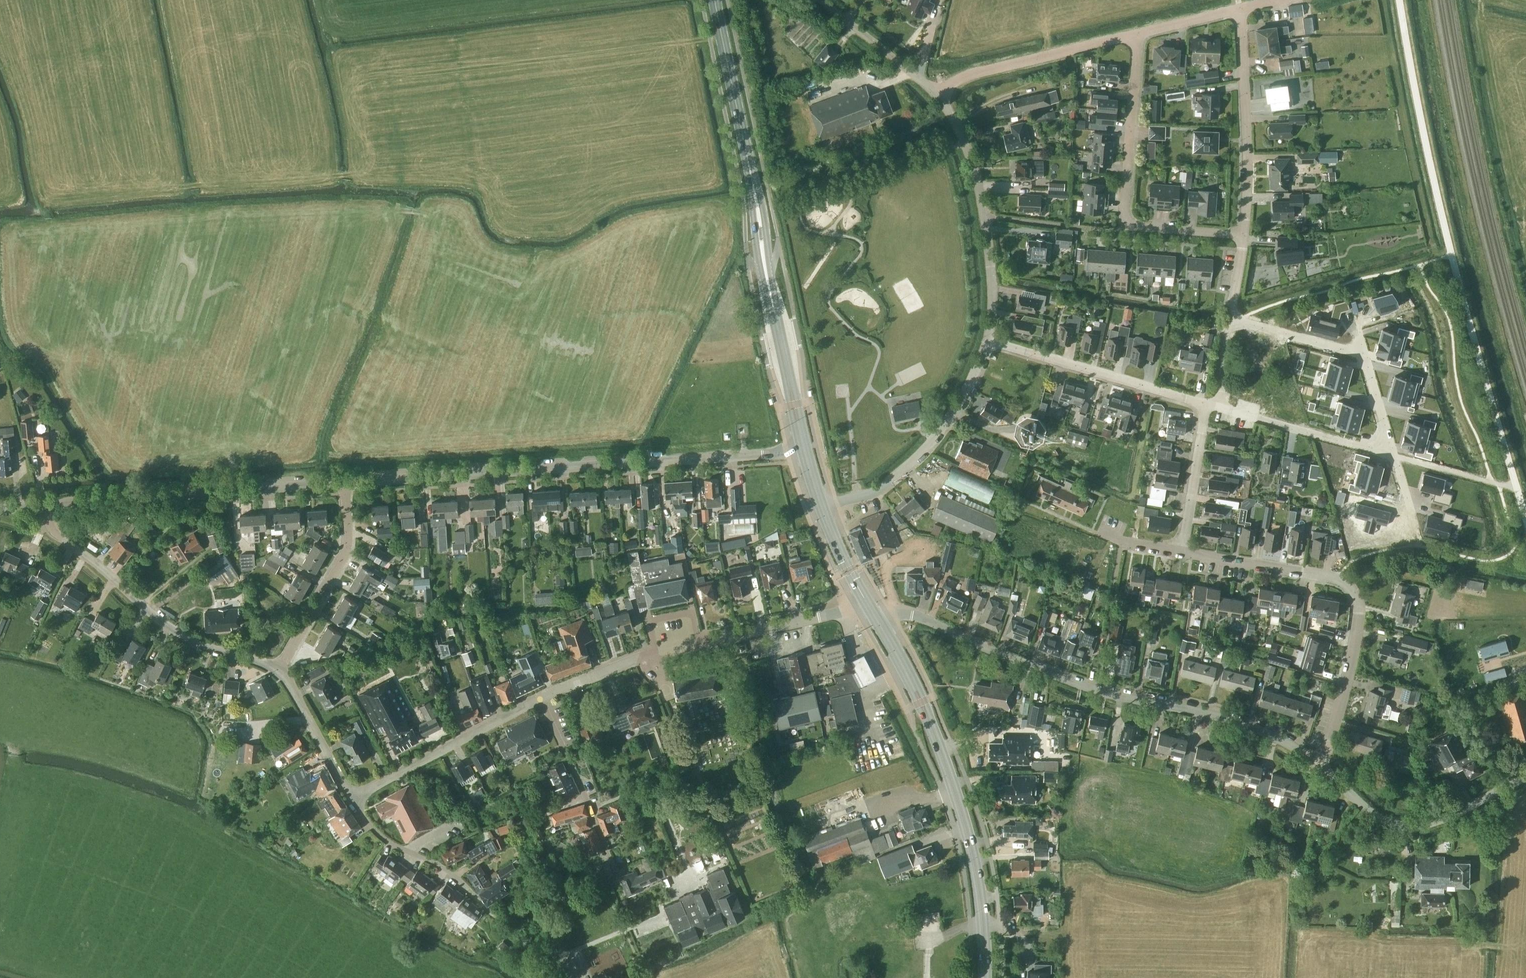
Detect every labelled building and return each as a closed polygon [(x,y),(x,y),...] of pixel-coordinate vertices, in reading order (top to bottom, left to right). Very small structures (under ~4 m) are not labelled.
[(907,6),(914,9),(912,13),(921,17),(924,11),(929,13),(934,4),(928,1),(929,0),(910,0),(907,6)] [(1303,15),(1302,4),(1288,6),(1289,17),(1303,15)] [(1256,30),(1258,43),(1277,40),(1276,34),(1289,33),(1288,25),(1256,30)] [(1199,38),(1196,38),(1195,39),(1193,39),(1192,60),(1202,60),(1203,61),(1207,62),(1208,60),(1217,61),(1218,51),(1219,49),(1219,46),(1218,45),(1218,40),(1201,39),(1199,38)] [(1277,46),(1277,40),(1258,43),(1260,56),(1292,52),(1290,44),(1277,46)] [(837,53),(827,45),(815,60),(826,68),(837,53)] [(1171,48),(1162,47),(1162,49),(1155,48),(1154,65),(1175,66),(1175,69),(1184,70),(1185,54),(1177,54),(1178,50),(1171,50),(1171,48)] [(1293,60),(1279,62),(1280,70),(1282,69),(1283,71),(1283,74),(1283,75),(1284,75),(1293,74),(1295,73),(1300,72),(1298,59),(1293,60)] [(1119,65),(1097,64),(1096,78),(1088,77),(1088,84),(1100,85),(1101,79),(1118,80),(1119,65)] [(1218,79),(1217,71),(1203,73),(1204,81),(1218,79)] [(1288,94),(1287,84),(1264,87),(1266,102),(1269,102),(1270,109),(1293,106),(1291,94),(1288,94)] [(1156,86),(1144,85),(1143,94),(1156,92),(1156,86)] [(868,97),(865,86),(809,105),(821,140),(871,122),(870,121),(879,117),(893,112),(884,90),(870,96),(868,97)] [(1058,101),(1055,90),(1004,102),(1005,103),(996,105),(998,115),(1003,114),(1004,117),(1023,113),(1023,115),(1030,113),(1030,111),(1034,110),(1033,108),(1058,101)] [(1109,93),(1104,92),(1092,91),(1091,103),(1097,104),(1097,110),(1116,111),(1117,99),(1109,99),(1109,93)] [(1184,98),(1183,91),(1166,93),(1167,100),(1184,98)] [(1202,116),(1217,116),(1217,110),(1218,110),(1218,101),(1217,101),(1218,95),(1203,94),(1194,94),(1193,101),(1197,102),(1197,110),(1202,110),(1202,116)] [(1152,99),(1152,110),(1159,111),(1160,99),(1152,99)] [(1036,122),(1056,118),(1054,110),(1034,115),(1036,122)] [(1116,111),(1097,110),(1096,116),(1090,115),(1089,127),(1106,128),(1107,122),(1115,123),(1116,111)] [(1305,123),(1304,114),(1288,115),(1289,122),(1269,123),(1269,126),(1267,128),(1268,133),(1269,135),(1269,138),(1292,137),(1291,133),(1294,133),(1297,129),(1297,124),(1305,123)] [(1031,145),(1025,121),(1010,125),(1012,133),(1003,135),(1007,151),(1031,145)] [(1164,127),(1150,126),(1149,138),(1164,139),(1164,127)] [(1217,131),(1193,131),(1193,150),(1217,151),(1217,142),(1218,142),(1218,137),(1217,137),(1217,131)] [(1113,141),(1109,141),(1109,133),(1094,132),(1092,151),(1112,153),(1113,141)] [(1106,171),(1107,164),(1111,164),(1112,153),(1092,151),(1091,170),(1106,171)] [(1317,163),(1317,162),(1325,162),(1337,162),(1337,151),(1317,152),(1317,151),(1297,151),(1297,163),(1317,163)] [(1289,165),(1289,159),(1276,159),(1277,165),(1269,165),(1269,174),(1271,174),(1271,188),(1288,188),(1287,165),(1289,165)] [(1043,172),(1042,160),(1031,161),(1017,161),(1017,169),(1015,169),(1015,179),(1031,178),(1031,173),(1043,172)] [(1327,168),(1328,172),(1329,181),(1336,181),(1335,172),(1332,172),(1332,167),(1327,168)] [(1083,197),(1108,200),(1109,193),(1104,192),(1105,184),(1085,183),(1083,197)] [(1162,210),(1164,185),(1150,184),(1148,204),(1156,205),(1156,209),(1162,210)] [(1164,185),(1162,210),(1169,210),(1170,206),(1178,206),(1179,186),(1164,185)] [(1216,192),(1199,191),(1199,192),(1189,192),(1188,206),(1195,206),(1195,205),(1198,205),(1197,213),(1214,214),(1216,192)] [(1302,207),(1302,194),(1289,194),(1290,202),(1272,202),(1272,220),(1284,220),(1284,217),(1293,217),(1293,209),(1294,207),(1302,207)] [(1044,215),(1045,204),(1045,197),(1040,197),(1040,196),(1032,195),(1032,197),(1019,196),(1018,210),(1039,211),(1039,214),(1044,215)] [(1108,200),(1083,197),(1082,212),(1102,214),(1103,206),(1108,206),(1108,200)] [(1069,228),(1057,227),(1055,242),(1071,244),(1072,234),(1072,229),(1069,228)] [(1297,237),(1277,236),(1277,245),(1282,245),(1283,250),(1276,251),(1277,264),(1304,261),(1302,248),(1293,249),(1293,246),(1297,246),(1297,237)] [(1044,239),(1037,239),(1036,240),(1028,239),(1028,241),(1026,241),(1026,247),(1027,247),(1026,260),(1049,262),(1051,242),(1044,241),(1044,239)] [(1098,271),(1100,250),(1088,249),(1088,248),(1087,248),(1085,270),(1086,270),(1085,279),(1089,279),(1090,270),(1098,271)] [(1106,281),(1110,281),(1113,251),(1100,250),(1098,271),(1107,271),(1106,281)] [(1113,251),(1110,281),(1115,281),(1115,272),(1123,273),(1124,273),(1126,251),(1125,251),(1125,252),(1113,251)] [(1143,283),(1148,284),(1150,254),(1138,253),(1138,252),(1137,252),(1135,274),(1136,274),(1144,274),(1143,283)] [(1161,276),(1163,255),(1150,254),(1148,284),(1152,284),(1153,275),(1161,276)] [(1163,255),(1161,276),(1160,285),(1164,285),(1165,276),(1173,277),(1174,277),(1176,255),(1175,255),(1175,256),(1163,255)] [(1197,288),(1198,279),(1200,258),(1188,257),(1188,256),(1187,256),(1185,278),(1186,278),(1194,278),(1193,287),(1197,288)] [(1200,258),(1198,279),(1207,279),(1206,288),(1210,289),(1211,280),(1213,258),(1212,258),(1212,259),(1200,258)] [(1062,273),(1061,282),(1072,283),(1073,275),(1062,273)] [(1391,291),(1372,297),(1375,306),(1378,305),(1380,314),(1388,312),(1387,309),(1399,305),(1397,298),(1394,299),(1391,291)] [(1046,295),(1034,293),(1033,298),(1019,296),(1016,309),(1034,312),(1035,306),(1044,307),(1045,301),(1046,295)] [(1310,316),(1306,331),(1332,338),(1336,323),(1335,323),(1338,313),(1348,310),(1346,300),(1332,304),(1328,321),(1310,316)] [(1128,306),(1127,317),(1134,318),(1136,307),(1128,306)] [(1169,324),(1171,311),(1158,309),(1156,322),(1169,324)] [(1081,315),(1073,314),(1072,318),(1067,317),(1065,326),(1060,325),(1057,343),(1070,345),(1072,331),(1078,332),(1081,315)] [(1044,319),(1025,315),(1024,321),(1014,319),(1012,332),(1030,335),(1031,330),(1041,332),(1044,319)] [(1105,323),(1100,321),(1099,327),(1093,325),(1092,333),(1084,332),(1081,350),(1094,352),(1097,338),(1102,339),(1104,328),(1105,323)] [(1119,325),(1118,330),(1111,329),(1105,357),(1118,359),(1121,344),(1126,345),(1129,334),(1130,327),(1119,325)] [(1379,340),(1379,341),(1404,348),(1407,336),(1413,338),(1415,331),(1398,327),(1397,332),(1397,333),(1382,329),(1379,340)] [(1213,333),(1205,332),(1203,344),(1211,345),(1213,333)] [(1157,355),(1160,343),(1147,340),(1147,339),(1143,338),(1142,336),(1136,335),(1135,336),(1134,338),(1128,337),(1125,353),(1131,354),(1131,355),(1129,364),(1142,366),(1143,359),(1144,358),(1156,360),(1157,355)] [(1379,341),(1376,353),(1390,357),(1390,358),(1388,363),(1400,366),(1402,359),(1401,359),(1404,348),(1379,341)] [(1210,348),(1203,346),(1202,351),(1189,348),(1189,350),(1180,349),(1177,364),(1188,367),(1188,369),(1199,371),(1201,360),(1207,361),(1210,348)] [(1323,371),(1348,378),(1351,367),(1337,363),(1328,361),(1325,372),(1323,371)] [(1323,371),(1320,383),(1323,384),(1345,390),(1348,378),(1323,371)] [(1395,376),(1392,387),(1417,394),(1420,383),(1421,383),(1423,376),(1411,373),(1409,379),(1395,376)] [(1070,402),(1075,384),(1064,381),(1060,394),(1054,393),(1051,405),(1068,410),(1070,402)] [(1086,387),(1075,384),(1070,402),(1081,405),(1079,413),(1085,415),(1089,402),(1083,401),(1086,387)] [(1392,387),(1389,398),(1410,404),(1414,405),(1417,394),(1392,387)] [(26,397),(20,389),(12,395),(19,403),(26,397)] [(1105,412),(1116,415),(1121,398),(1110,394),(1106,408),(1100,406),(1097,418),(1103,420),(1105,412)] [(1116,415),(1122,416),(1119,428),(1130,431),(1133,420),(1134,420),(1138,406),(1137,406),(1137,407),(1131,405),(1133,401),(1121,398),(1116,415)] [(918,401),(892,407),(895,420),(921,414),(918,401)] [(1338,401),(1335,412),(1360,419),(1363,408),(1341,402),(1338,401)] [(1002,410),(987,402),(984,407),(982,407),(981,409),(981,411),(980,413),(996,422),(999,417),(1005,420),(1010,423),(1016,413),(1005,407),(1002,411),(1002,410)] [(1180,412),(1164,410),(1162,421),(1167,422),(1166,431),(1184,434),(1186,420),(1179,419),(1180,412)] [(1335,412),(1335,413),(1338,414),(1339,414),(1336,425),(1357,430),(1360,419),(1335,412)] [(1405,432),(1405,433),(1430,440),(1430,439),(1427,438),(1425,438),(1428,427),(1430,427),(1434,429),(1436,422),(1424,419),(1423,424),(1422,425),(1408,421),(1405,432)] [(34,437),(32,420),(21,421),(22,439),(34,437)] [(1033,425),(1028,424),(1026,425),(1023,429),(1024,434),(1028,436),(1031,436),(1032,436),(1036,431),(1036,428),(1033,425)] [(14,435),(14,427),(0,429),(0,437),(14,435)] [(1112,430),(1103,428),(1101,435),(1110,438),(1112,430)] [(1232,430),(1231,436),(1218,434),(1216,434),(1214,447),(1232,449),(1233,441),(1243,443),(1244,432),(1232,430)] [(1088,436),(1069,431),(1066,443),(1085,448),(1088,436)] [(1405,433),(1401,445),(1416,449),(1414,455),(1431,459),(1433,453),(1427,451),(1430,440),(1405,433)] [(50,449),(48,435),(38,436),(40,450),(43,450),(44,454),(43,454),(44,461),(45,461),(46,470),(59,469),(57,453),(49,453),(49,449),(50,449)] [(14,438),(3,439),(4,455),(5,455),(5,457),(0,458),(0,474),(0,475),(12,474),(10,454),(16,454),(14,438)] [(976,444),(969,441),(968,444),(962,441),(955,457),(961,459),(958,465),(987,478),(998,451),(977,442),(976,444)] [(1156,472),(1177,476),(1179,462),(1170,460),(1172,448),(1158,446),(1156,459),(1158,459),(1156,472)] [(1277,453),(1264,451),(1261,469),(1274,471),(1277,453)] [(1355,452),(1353,459),(1357,460),(1354,472),(1379,478),(1382,466),(1368,462),(1369,456),(1355,452)] [(1233,458),(1213,455),(1211,468),(1230,471),(1233,458)] [(1254,457),(1238,455),(1236,463),(1252,466),(1254,457)] [(1304,463),(1292,461),(1290,468),(1282,467),(1280,483),(1292,485),(1293,479),(1301,481),(1304,463)] [(1311,464),(1309,478),(1317,479),(1318,477),(1320,465),(1311,464)] [(989,502),(996,487),(960,469),(953,484),(989,502)] [(1177,476),(1156,472),(1154,485),(1151,485),(1151,490),(1149,497),(1163,500),(1164,500),(1165,492),(1166,488),(1175,489),(1177,476)] [(1350,483),(1348,489),(1360,493),(1361,487),(1361,486),(1375,490),(1379,478),(1354,472),(1356,473),(1353,484),(1350,483)] [(1424,473),(1419,489),(1434,493),(1432,500),(1449,505),(1452,494),(1442,491),(1445,479),(1424,473)] [(1047,499),(1055,482),(1039,475),(1036,482),(1040,484),(1036,494),(1047,499)] [(1239,478),(1226,476),(1225,482),(1209,479),(1207,492),(1227,495),(1228,488),(1237,489),(1239,478)] [(718,478),(704,479),(706,497),(707,507),(722,505),(721,494),(719,495),(718,478)] [(1047,499),(1059,504),(1070,480),(1065,478),(1063,482),(1065,483),(1064,486),(1055,482),(1047,499)] [(1074,482),(1070,480),(1059,504),(1070,510),(1078,492),(1069,488),(1071,485),(1072,486),(1074,482)] [(678,482),(680,511),(686,511),(686,502),(682,503),(682,498),(693,497),(691,481),(678,482)] [(680,511),(678,482),(664,483),(665,499),(676,498),(676,503),(673,503),(674,512),(680,511)] [(654,491),(653,483),(640,484),(641,499),(647,499),(648,507),(654,507),(654,498),(654,496),(655,496),(655,491),(654,491)] [(739,506),(738,488),(731,488),(732,506),(731,506),(732,518),(757,516),(756,504),(739,506)] [(618,501),(619,501),(627,501),(627,507),(632,506),(631,501),(632,501),(631,489),(617,490),(618,501)] [(546,491),(547,502),(548,502),(549,510),(558,510),(563,509),(562,501),(560,501),(560,490),(546,491)] [(618,501),(617,490),(604,490),(605,502),(615,502),(615,508),(620,507),(619,501),(618,501)] [(533,503),(531,503),(532,511),(532,520),(538,520),(537,511),(547,510),(547,502),(546,491),(532,492),(533,503)] [(584,504),(585,504),(592,503),(593,509),(597,509),(597,503),(596,491),(583,492),(584,504)] [(523,503),(522,492),(506,493),(507,511),(518,510),(519,514),(523,513),(523,503)] [(584,504),(583,492),(569,493),(570,505),(580,504),(581,510),(585,510),(585,504),(584,504)] [(1078,492),(1070,510),(1082,515),(1087,505),(1091,507),(1094,499),(1078,492)] [(957,495),(955,500),(941,494),(931,517),(991,542),(1000,520),(993,516),(995,511),(957,495)] [(925,509),(914,496),(904,504),(902,501),(895,507),(901,514),(903,512),(908,518),(917,511),(919,514),(925,509)] [(1318,506),(1321,507),(1325,505),(1326,502),(1325,498),(1321,496),(1317,498),(1316,502),(1318,506)] [(1342,505),(1344,499),(1336,497),(1334,503),(1342,505)] [(495,498),(482,499),(483,514),(483,521),(484,524),(489,523),(488,514),(492,513),(496,513),(495,498)] [(482,499),(469,500),(470,515),(477,514),(477,521),(483,521),(483,514),(482,499)] [(1239,502),(1224,499),(1223,505),(1205,502),(1203,515),(1221,518),(1223,506),(1237,509),(1239,502)] [(457,500),(444,501),(445,516),(446,523),(452,522),(451,516),(458,516),(457,500)] [(1266,500),(1265,506),(1262,527),(1268,528),(1272,501),(1266,500)] [(433,517),(430,517),(431,526),(433,526),(446,525),(446,523),(445,516),(444,501),(432,502),(433,517)] [(1389,509),(1363,502),(1359,516),(1370,519),(1369,524),(1380,527),(1381,522),(1391,524),(1394,513),(1388,511),(1389,509)] [(414,514),(413,504),(398,505),(399,515),(400,524),(410,524),(410,525),(417,525),(416,514),(414,514)] [(389,517),(388,505),(371,506),(372,518),(383,518),(384,528),(377,528),(378,537),(393,536),(392,527),(389,527),(389,517)] [(1291,531),(1292,529),(1296,507),(1289,506),(1285,530),(1291,531)] [(1158,509),(1144,507),(1143,515),(1149,516),(1147,530),(1168,533),(1170,518),(1157,516),(1158,509)] [(644,528),(643,508),(636,508),(637,528),(644,528)] [(1245,521),(1247,509),(1241,508),(1240,508),(1237,523),(1244,524),(1244,527),(1243,527),(1240,544),(1253,546),(1256,529),(1250,528),(1251,522),(1245,521)] [(328,522),(327,509),(307,511),(308,524),(309,524),(309,528),(306,533),(318,540),(321,535),(314,531),(313,523),(328,522)] [(287,512),(288,527),(301,526),(299,511),(287,512)] [(899,545),(886,511),(880,514),(879,513),(859,520),(862,526),(860,527),(850,531),(850,530),(849,531),(849,532),(860,560),(861,561),(862,561),(861,560),(872,556),(873,555),(873,556),(899,545)] [(904,521),(896,511),(891,515),(899,525),(904,521)] [(1442,519),(1428,516),(1425,532),(1447,537),(1450,525),(1460,527),(1462,517),(1455,515),(1456,513),(1444,511),(1442,519)] [(288,534),(288,527),(287,512),(274,513),(275,528),(282,528),(283,534),(288,534)] [(702,526),(701,512),(692,512),(693,526),(702,526)] [(718,523),(726,522),(730,522),(729,513),(718,514),(718,523)] [(253,515),(254,530),(267,529),(266,514),(253,515)] [(509,514),(502,515),(502,519),(502,520),(503,528),(510,528),(509,519),(509,514)] [(255,543),(254,530),(253,515),(240,515),(241,530),(248,530),(248,543),(255,543)] [(131,524),(126,519),(116,532),(122,536),(113,547),(109,553),(123,564),(133,552),(127,548),(131,543),(125,538),(127,536),(136,524),(132,522),(131,524)] [(153,528),(142,519),(137,525),(148,534),(153,528)] [(502,520),(494,520),(495,536),(503,536),(502,528),(503,528),(502,520)] [(570,521),(570,533),(578,532),(577,520),(570,521)] [(568,533),(567,521),(559,521),(560,533),(568,533)] [(1219,533),(1234,536),(1236,525),(1219,522),(1218,528),(1202,525),(1199,538),(1216,541),(1217,532),(1219,533)] [(942,527),(934,524),(931,533),(938,536),(942,527)] [(1292,529),(1291,531),(1287,551),(1300,553),(1304,531),(1292,529)] [(212,549),(214,548),(216,554),(225,550),(219,531),(208,535),(212,549)] [(778,531),(764,539),(764,541),(765,548),(774,547),(773,540),(779,539),(778,531)] [(1279,533),(1266,531),(1264,547),(1277,550),(1279,533)] [(1337,539),(1333,539),(1334,536),(1328,535),(1328,533),(1313,531),(1311,539),(1314,539),(1311,555),(1324,557),(1326,547),(1332,548),(1335,548),(1337,539)] [(787,541),(786,533),(779,534),(781,542),(787,541)] [(203,547),(194,534),(182,541),(182,540),(171,547),(176,554),(179,552),(184,561),(192,556),(191,555),(203,547)] [(663,545),(662,534),(661,534),(658,534),(655,535),(656,545),(663,545)] [(726,547),(749,544),(748,537),(725,540),(726,547)] [(324,538),(321,542),(329,547),(331,543),(331,542),(324,538)] [(636,540),(625,541),(625,548),(637,546),(636,540)] [(465,553),(465,542),(452,543),(453,554),(465,553)] [(314,543),(308,554),(322,562),(328,551),(314,543)] [(393,563),(395,559),(399,562),(402,556),(388,548),(385,553),(373,546),(368,555),(374,559),(374,560),(383,566),(386,561),(393,563)] [(575,548),(576,556),(592,555),(592,546),(575,548)] [(954,549),(946,547),(940,569),(948,571),(954,549)] [(280,551),(277,557),(286,562),(289,555),(282,552),(280,551)] [(629,562),(639,560),(638,551),(627,553),(629,562)] [(5,552),(3,557),(1,556),(0,558),(0,567),(13,572),(12,574),(23,579),(29,566),(19,562),(20,558),(5,552)] [(212,579),(232,565),(224,553),(204,568),(212,579)] [(254,553),(240,554),(241,564),(241,570),(243,570),(249,570),(255,565),(254,553)] [(315,572),(322,562),(308,554),(302,565),(315,572)] [(800,561),(799,556),(788,559),(790,564),(789,564),(793,580),(803,577),(803,578),(804,578),(806,579),(810,578),(812,576),(813,576),(811,567),(811,566),(810,559),(800,561)] [(270,570),(274,563),(266,558),(256,562),(256,568),(259,565),(262,567),(262,566),(270,570)] [(681,562),(669,564),(668,558),(640,564),(639,560),(629,562),(637,603),(638,603),(639,608),(648,606),(648,607),(689,599),(681,562)] [(722,567),(720,560),(713,561),(714,565),(719,568),(722,567)] [(779,561),(760,566),(765,587),(775,585),(775,584),(784,582),(781,570),(779,561)] [(424,575),(432,575),(432,564),(424,565),(424,575)] [(752,574),(750,564),(729,568),(731,578),(730,578),(734,595),(750,592),(746,575),(752,574)] [(618,572),(616,565),(608,568),(610,574),(618,572)] [(362,566),(355,577),(366,583),(367,581),(368,581),(375,586),(379,579),(382,575),(374,570),(373,572),(362,566)] [(1144,575),(1145,569),(1132,566),(1130,582),(1128,582),(1127,591),(1132,592),(1133,583),(1142,584),(1144,575)] [(937,582),(940,567),(923,567),(923,573),(907,573),(907,593),(923,593),(923,582),(937,582)] [(55,577),(41,568),(36,576),(33,573),(27,582),(43,591),(42,593),(47,596),(51,587),(50,586),(55,577)] [(697,578),(695,570),(688,571),(691,583),(698,582),(698,584),(696,585),(700,602),(716,599),(712,581),(705,583),(704,576),(697,578)] [(291,584),(305,591),(311,581),(297,573),(291,584)] [(398,579),(388,573),(384,580),(394,586),(398,579)] [(1142,584),(1141,591),(1140,590),(1138,600),(1143,600),(1145,592),(1152,593),(1153,593),(1156,577),(1144,575),(1142,584)] [(969,586),(976,588),(978,577),(971,576),(969,586)] [(366,583),(355,577),(349,588),(360,595),(361,593),(368,597),(373,590),(377,592),(380,588),(375,586),(368,581),(367,581),(366,583)] [(969,599),(958,594),(952,590),(956,581),(946,577),(942,586),(948,589),(941,604),(951,609),(961,614),(969,599)] [(1153,593),(1152,593),(1150,602),(1156,602),(1157,594),(1164,595),(1166,595),(1168,579),(1156,577),(1153,593)] [(1166,595),(1164,595),(1163,604),(1168,605),(1170,596),(1179,597),(1181,581),(1168,579),(1166,595)] [(212,592),(228,589),(226,580),(211,583),(212,592)] [(21,586),(14,583),(8,597),(15,600),(21,586)] [(305,591),(291,584),(285,594),(299,602),(305,591)] [(1414,595),(1412,595),(1405,593),(1407,586),(1398,584),(1391,612),(1399,614),(1397,620),(1396,624),(1405,627),(1406,622),(1407,622),(1412,624),(1415,624),(1417,616),(1409,614),(1411,608),(1414,595)] [(69,588),(65,585),(54,604),(56,605),(54,608),(59,610),(63,603),(76,610),(86,595),(71,586),(69,588)] [(1001,585),(1000,593),(1013,594),(1013,587),(1001,585)] [(1205,603),(1207,587),(1194,585),(1192,600),(1190,600),(1189,609),(1194,610),(1196,602),(1203,603),(1205,603)] [(432,599),(431,586),(423,586),(424,599),(432,599)] [(1205,603),(1203,603),(1201,611),(1207,612),(1208,603),(1217,605),(1218,596),(1219,596),(1220,589),(1207,587),(1205,603)] [(1269,605),(1272,589),(1259,587),(1258,597),(1252,596),(1250,611),(1259,612),(1260,608),(1267,609),(1268,605),(1269,605)] [(491,588),(492,599),(501,598),(500,588),(491,588)] [(1284,591),(1272,589),(1269,605),(1268,605),(1267,609),(1266,614),(1279,616),(1280,607),(1282,607),(1284,591)] [(538,591),(538,603),(557,602),(556,590),(538,591)] [(986,598),(979,595),(980,591),(974,590),(973,598),(976,598),(973,607),(982,610),(986,598)] [(1280,607),(1279,616),(1284,617),(1285,608),(1294,609),(1297,593),(1284,591),(1282,607),(1280,607)] [(218,594),(219,605),(231,604),(230,593),(218,594)] [(1126,595),(1118,593),(1117,601),(1125,602),(1126,595)] [(344,596),(338,607),(351,615),(358,604),(344,596)] [(615,615),(620,631),(633,627),(629,615),(634,613),(629,596),(624,598),(628,611),(615,615)] [(1217,605),(1216,611),(1214,611),(1213,620),(1218,621),(1220,612),(1227,613),(1228,614),(1231,598),(1219,596),(1218,596),(1217,605)] [(1320,622),(1325,597),(1318,596),(1318,597),(1311,596),(1308,614),(1316,615),(1315,622),(1320,622)] [(1325,597),(1320,622),(1326,623),(1327,617),(1335,618),(1338,601),(1332,599),(1332,598),(1325,597)] [(979,623),(988,627),(998,631),(1002,621),(1000,621),(1005,609),(997,606),(998,602),(989,598),(979,623)] [(1244,600),(1231,598),(1228,614),(1227,613),(1225,622),(1231,623),(1232,614),(1241,616),(1244,600)] [(31,616),(37,620),(47,603),(41,599),(31,616)] [(374,599),(370,605),(380,611),(384,605),(374,599)] [(1018,601),(1010,599),(1007,613),(1015,614),(1018,601)] [(428,601),(419,602),(420,611),(429,611),(428,601)] [(620,631),(615,615),(611,604),(603,606),(605,611),(607,611),(609,617),(601,619),(606,635),(620,631)] [(351,615),(338,607),(332,618),(345,626),(351,615)] [(601,617),(597,607),(592,609),(595,619),(601,617)] [(238,609),(228,609),(220,610),(204,612),(206,631),(231,629),(231,626),(240,625),(238,609)] [(1051,612),(1045,610),(1039,625),(1046,627),(1051,612)] [(116,623),(99,612),(93,621),(85,617),(79,627),(90,633),(94,626),(109,634),(116,623)] [(1073,619),(1072,619),(1066,638),(1067,639),(1061,656),(1070,660),(1077,642),(1076,642),(1071,640),(1077,625),(1080,616),(1074,614),(1073,619)] [(1308,616),(1302,615),(1299,629),(1306,630),(1308,616)] [(371,625),(374,619),(368,616),(365,622),(371,625)] [(1028,643),(1037,621),(1024,616),(1021,623),(1011,619),(1005,634),(1028,643)] [(1066,638),(1072,619),(1066,617),(1060,636),(1044,630),(1037,648),(1059,656),(1065,638),(1066,638)] [(592,640),(584,618),(558,628),(569,657),(545,666),(551,680),(591,665),(584,642),(592,640)] [(532,622),(526,623),(528,637),(535,636),(532,622)] [(1123,625),(1114,623),(1110,640),(1120,642),(1123,625)] [(1255,624),(1247,623),(1246,631),(1253,632),(1255,624)] [(1297,628),(1281,623),(1279,632),(1295,636),(1297,628)] [(327,626),(321,637),(334,644),(340,633),(327,626)] [(1157,629),(1147,627),(1145,641),(1155,643),(1157,629)] [(1333,631),(1320,628),(1318,634),(1331,638),(1333,631)] [(1077,642),(1070,660),(1082,664),(1089,647),(1093,648),(1098,635),(1081,629),(1076,642),(1077,642)] [(383,638),(373,632),(367,642),(377,648),(383,638)] [(442,642),(439,632),(431,634),(434,645),(435,645),(439,659),(456,654),(452,639),(442,642)] [(1377,654),(1379,655),(1378,658),(1391,662),(1390,663),(1399,665),(1402,654),(1410,656),(1411,651),(1424,654),(1427,641),(1403,634),(1401,640),(1399,640),(1397,648),(1392,647),(1393,646),(1383,643),(1382,646),(1379,645),(1377,654)] [(1309,637),(1306,636),(1304,643),(1306,644),(1304,651),(1323,656),(1325,651),(1327,651),(1330,643),(1309,637)] [(328,656),(334,644),(321,637),(315,648),(328,656)] [(1118,649),(1114,671),(1131,675),(1134,655),(1133,654),(1135,646),(1128,644),(1129,639),(1123,638),(1122,643),(1121,643),(1120,649),(1118,649)] [(145,647),(133,639),(128,646),(122,643),(113,658),(121,662),(124,656),(136,663),(145,647)] [(1183,639),(1180,651),(1188,653),(1191,641),(1183,639)] [(1505,639),(1479,647),(1480,647),(1483,659),(1483,660),(1490,658),(1489,658),(1496,656),(1509,652),(1509,651),(1507,652),(1503,640),(1505,640),(1505,639)] [(560,650),(558,641),(551,643),(553,652),(560,650)] [(780,698),(772,700),(779,729),(804,723),(821,719),(814,689),(813,690),(812,682),(811,675),(821,672),(822,675),(830,673),(830,672),(844,668),(843,662),(844,661),(843,655),(845,654),(845,653),(843,643),(841,643),(841,641),(827,644),(827,643),(821,645),(821,646),(820,646),(821,651),(806,654),(805,651),(788,655),(788,656),(782,658),(783,662),(784,665),(785,669),(791,667),(795,686),(796,686),(798,693),(780,698)] [(1278,644),(1272,642),(1270,651),(1276,653),(1278,644)] [(475,662),(471,650),(461,654),(465,666),(475,662)] [(348,660),(351,655),(345,651),(342,656),(348,660)] [(545,669),(537,651),(517,659),(523,672),(510,678),(516,696),(544,683),(538,672),(545,669)] [(1167,654),(1153,651),(1151,659),(1148,659),(1145,675),(1156,677),(1155,679),(1164,681),(1168,663),(1165,662),(1166,656),(1167,654)] [(1277,653),(1269,651),(1267,660),(1288,667),(1290,659),(1277,656),(1277,653)] [(1322,662),(1323,656),(1304,651),(1300,665),(1321,671),(1324,663),(1322,662)] [(863,652),(850,659),(863,683),(876,676),(863,652)] [(171,665),(158,659),(154,666),(148,663),(139,682),(147,686),(148,683),(152,685),(155,679),(163,682),(169,685),(173,675),(168,672),(171,665)] [(1196,679),(1200,663),(1184,659),(1180,675),(1196,679)] [(493,671),(490,663),(484,665),(487,673),(493,671)] [(1200,663),(1196,679),(1211,683),(1216,667),(1200,663)] [(325,664),(315,669),(316,671),(318,675),(328,670),(325,664)] [(1275,666),(1267,664),(1264,675),(1272,678),(1275,666)] [(1489,680),(1486,681),(1506,675),(1504,667),(1499,669),(1499,670),(1488,673),(1489,680)] [(1235,689),(1239,673),(1223,669),(1219,685),(1235,689)] [(207,678),(190,672),(186,685),(194,688),(191,694),(199,697),(202,690),(203,691),(207,678)] [(494,694),(492,687),(486,673),(470,680),(477,698),(483,716),(489,714),(488,712),(495,709),(491,695),(494,694)] [(719,691),(716,673),(672,681),(676,699),(719,691)] [(854,691),(849,673),(834,677),(836,684),(827,686),(835,719),(828,720),(830,727),(837,725),(837,727),(858,722),(851,696),(852,696),(851,691),(854,691)] [(1255,677),(1239,673),(1235,689),(1251,693),(1255,677)] [(274,695),(265,676),(249,683),(258,703),(274,695)] [(319,701),(322,700),(326,707),(340,699),(330,681),(328,682),(325,677),(311,684),(319,701)] [(412,716),(392,678),(359,695),(379,733),(386,729),(391,738),(389,740),(395,753),(419,740),(412,727),(410,728),(405,719),(412,716)] [(239,681),(225,680),(223,702),(230,702),(231,694),(238,694),(239,681)] [(492,687),(494,694),(495,695),(498,702),(502,700),(503,703),(516,699),(509,681),(492,687)] [(974,683),(972,700),(987,702),(986,706),(1009,710),(1013,685),(991,682),(990,686),(974,683)] [(1276,692),(1277,693),(1280,684),(1275,683),(1273,691),(1263,688),(1258,703),(1271,707),(1276,692)] [(1271,707),(1283,711),(1288,696),(1289,697),(1292,688),(1287,687),(1285,695),(1277,693),(1276,692),(1271,707)] [(1370,691),(1364,712),(1362,720),(1370,722),(1372,714),(1388,718),(1391,706),(1390,706),(1390,705),(1386,703),(1388,696),(1390,697),(1392,690),(1379,687),(1378,693),(1370,691)] [(482,719),(469,688),(459,692),(467,712),(461,714),(466,725),(482,719)] [(1418,692),(1403,688),(1399,701),(1414,706),(1418,692)] [(1525,689),(1497,697),(1509,736),(1513,735),(1515,743),(1525,739),(1525,691),(1525,689)] [(1288,696),(1283,711),(1295,715),(1300,700),(1301,700),(1304,692),(1299,690),(1297,699),(1289,697),(1288,696)] [(1309,703),(1301,700),(1300,700),(1295,715),(1307,718),(1312,704),(1313,705),(1316,695),(1311,694),(1309,703)] [(628,711),(611,717),(616,731),(631,726),(630,722),(632,722),(633,725),(633,726),(634,725),(636,730),(640,729),(641,731),(649,728),(646,721),(655,718),(655,716),(655,711),(653,711),(649,699),(627,707),(628,711)] [(419,707),(427,721),(437,715),(429,701),(419,707)] [(1029,704),(1026,727),(1041,729),(1045,707),(1029,704)] [(1082,710),(1065,707),(1063,718),(1062,725),(1072,727),(1071,730),(1077,731),(1079,721),(1080,722),(1082,710)] [(549,742),(534,715),(505,730),(508,736),(497,742),(504,757),(515,752),(516,755),(524,752),(525,754),(549,742)] [(1107,719),(1090,715),(1088,727),(1099,729),(1097,738),(1102,739),(1104,730),(1107,719)] [(590,717),(577,721),(585,746),(599,741),(594,728),(590,717)] [(359,718),(352,721),(358,732),(364,728),(359,718)] [(1126,751),(1132,725),(1124,723),(1122,734),(1121,734),(1119,741),(1120,741),(1120,742),(1117,742),(1115,750),(1121,751),(1120,754),(1125,755),(1126,751)] [(1132,725),(1126,751),(1128,752),(1130,743),(1136,744),(1136,743),(1138,743),(1140,734),(1138,734),(1140,726),(1132,725)] [(1467,752),(1454,729),(1430,742),(1444,768),(1457,761),(1459,765),(1461,764),(1469,779),(1483,771),(1475,757),(1471,750),(1467,752)] [(1362,751),(1367,735),(1352,731),(1347,747),(1362,751)] [(361,746),(354,733),(340,741),(348,756),(351,755),(356,764),(370,756),(364,744),(361,746)] [(1156,749),(1169,752),(1173,736),(1159,733),(1158,738),(1152,737),(1148,752),(1154,754),(1156,749)] [(1030,735),(1003,734),(1003,743),(989,743),(989,759),(1002,760),(1002,763),(1030,764),(1030,735)] [(1367,735),(1362,751),(1377,756),(1382,740),(1367,735)] [(288,736),(270,748),(275,756),(282,752),(283,753),(289,763),(307,751),(299,738),(292,743),(291,744),(289,741),(291,740),(288,736)] [(1173,736),(1169,752),(1182,756),(1178,773),(1179,773),(1178,776),(1183,778),(1190,751),(1184,749),(1186,739),(1173,736)] [(803,740),(797,742),(799,750),(805,748),(803,740)] [(245,756),(245,760),(259,761),(261,745),(246,743),(245,756)] [(1183,778),(1182,782),(1188,784),(1191,774),(1192,768),(1193,763),(1206,766),(1210,750),(1197,746),(1196,752),(1190,751),(1183,778)] [(1112,750),(1106,749),(1104,760),(1110,761),(1112,750)] [(1396,770),(1401,754),(1386,749),(1381,765),(1396,770)] [(481,750),(471,755),(478,771),(479,770),(493,763),(489,754),(484,756),(481,750)] [(1217,778),(1223,780),(1227,764),(1221,763),(1224,753),(1210,750),(1206,766),(1220,769),(1217,778)] [(1401,754),(1396,770),(1411,775),(1416,759),(1401,754)] [(1058,760),(1032,760),(1032,770),(1058,770),(1058,760)] [(1227,764),(1223,780),(1229,781),(1231,776),(1244,780),(1248,763),(1235,760),(1233,766),(1227,764)] [(464,767),(461,761),(451,766),(459,781),(473,773),(469,765),(464,767)] [(569,775),(562,762),(548,769),(550,772),(547,774),(551,782),(555,780),(555,782),(551,784),(559,801),(564,799),(579,792),(571,774),(569,775)] [(1255,792),(1261,793),(1265,778),(1259,776),(1262,766),(1248,763),(1244,780),(1257,783),(1255,792)] [(316,790),(320,797),(335,788),(323,766),(313,771),(312,770),(307,773),(303,767),(286,777),(299,799),(316,790)] [(501,777),(498,770),(492,773),(496,780),(501,777)] [(1057,772),(1044,771),(1043,781),(1057,782),(1057,772)] [(1271,779),(1265,778),(1261,793),(1267,795),(1268,790),(1276,792),(1273,804),(1278,806),(1286,777),(1272,773),(1271,779)] [(1035,804),(1035,803),(1036,777),(1011,776),(1011,785),(1001,784),(1001,787),(996,787),(996,796),(1001,796),(1001,798),(1011,799),(1010,804),(1035,804)] [(1299,780),(1286,777),(1278,806),(1284,807),(1287,794),(1295,796),(1299,780)] [(434,826),(411,783),(385,797),(386,800),(376,806),(382,819),(391,814),(405,842),(434,826)] [(347,806),(335,788),(320,797),(317,800),(322,808),(325,806),(331,817),(347,806)] [(485,796),(481,789),(473,793),(477,800),(478,800),(480,802),(486,799),(484,796),(485,796)] [(708,804),(705,798),(697,802),(700,808),(708,804)] [(1299,806),(1295,821),(1301,823),(1303,816),(1316,819),(1320,803),(1306,799),(1304,807),(1299,806)] [(623,807),(621,802),(610,806),(611,811),(597,816),(604,836),(619,830),(616,823),(631,818),(626,806),(623,807)] [(1333,831),(1337,815),(1332,814),(1333,806),(1320,803),(1316,819),(1315,824),(1321,825),(1322,821),(1329,822),(1327,829),(1333,831)] [(587,815),(584,804),(551,814),(554,825),(587,815)] [(1295,821),(1299,806),(1293,804),(1289,820),(1295,821)] [(347,806),(331,817),(329,818),(335,827),(341,836),(337,838),(342,846),(352,839),(349,834),(360,827),(347,806)] [(914,807),(898,813),(901,821),(904,829),(908,831),(913,829),(915,828),(929,823),(924,809),(916,812),(914,807)] [(590,826),(585,816),(570,823),(573,833),(577,832),(579,835),(579,834),(582,833),(581,829),(590,826)] [(855,860),(874,852),(898,843),(893,830),(869,839),(866,830),(865,831),(860,819),(804,840),(808,852),(813,867),(823,864),(822,863),(852,852),(855,860)] [(1032,821),(1015,821),(1015,824),(1004,824),(1004,835),(1015,835),(1015,836),(1032,836),(1036,836),(1036,829),(1032,829),(1032,821)] [(507,824),(497,827),(500,835),(510,831),(507,824)] [(588,841),(583,843),(583,844),(588,855),(588,856),(604,849),(603,849),(594,828),(584,832),(588,841)] [(504,846),(500,836),(494,839),(498,848),(504,846)] [(710,837),(699,842),(701,847),(701,846),(708,844),(712,842),(710,837)] [(469,854),(473,861),(488,852),(489,853),(498,848),(493,839),(484,844),(483,842),(468,851),(469,854)] [(469,854),(468,851),(463,841),(440,852),(447,864),(469,854)] [(1048,843),(1033,842),(1032,850),(1052,851),(1052,846),(1048,846),(1048,843)] [(938,855),(935,853),(935,852),(933,853),(930,845),(914,851),(912,844),(877,857),(885,877),(913,866),(920,864),(922,867),(938,861),(938,860),(939,858),(938,855)] [(672,853),(669,847),(662,850),(664,856),(672,853)] [(874,852),(855,860),(857,864),(876,857),(874,852)] [(642,886),(646,884),(661,878),(651,854),(641,858),(646,872),(637,875),(635,870),(619,877),(627,896),(643,889),(642,886)] [(377,871),(385,877),(397,860),(392,856),(391,858),(388,855),(386,859),(381,855),(374,864),(379,868),(377,871)] [(1438,888),(1444,889),(1446,889),(1446,890),(1455,890),(1455,886),(1468,886),(1469,862),(1455,861),(1455,863),(1444,862),(1444,856),(1415,856),(1415,865),(1429,866),(1429,874),(1436,874),(1436,879),(1438,879),(1438,888)] [(498,874),(493,878),(496,882),(479,893),(487,905),(509,891),(502,879),(505,877),(506,878),(522,867),(517,859),(497,872),(498,874)] [(404,879),(410,870),(397,860),(385,877),(394,883),(399,876),(404,879)] [(1028,860),(1011,860),(1011,875),(1029,874),(1029,869),(1041,868),(1041,860),(1028,860)] [(613,875),(608,862),(598,865),(603,879),(613,875)] [(496,882),(493,878),(489,880),(479,865),(466,872),(479,893),(496,882)] [(1429,866),(1415,865),(1414,888),(1432,888),(1432,893),(1421,892),(1421,905),(1443,906),(1444,889),(1438,888),(1438,879),(1436,879),(1436,874),(1429,874),(1429,866)] [(725,925),(722,918),(726,917),(728,923),(745,916),(735,891),(730,893),(726,883),(729,882),(723,868),(707,874),(710,881),(708,881),(706,887),(707,888),(693,894),(692,891),(679,897),(680,899),(663,906),(674,932),(676,933),(678,932),(684,945),(700,938),(698,935),(709,931),(709,932),(725,925)] [(415,873),(410,870),(404,879),(408,882),(406,885),(414,892),(426,875),(421,871),(420,873),(417,870),(415,873)] [(440,884),(426,875),(414,892),(423,898),(419,904),(423,907),(440,884)] [(666,877),(662,879),(666,890),(670,888),(666,877)] [(1404,916),(1400,916),(1400,913),(1400,881),(1390,881),(1390,888),(1391,887),(1390,921),(1404,922),(1404,916)] [(457,891),(454,889),(446,883),(432,901),(443,909),(448,903),(453,907),(463,894),(457,890),(457,891)] [(1022,909),(1032,910),(1040,909),(1040,897),(1032,897),(1032,893),(1022,893),(1022,896),(1013,896),(1014,907),(1022,907),(1022,909)] [(483,910),(464,896),(457,907),(458,907),(454,913),(472,925),(483,910)] [(630,906),(626,898),(618,902),(624,916),(628,914),(626,908),(630,906)] [(507,935),(501,942),(507,948),(514,941),(507,935)] [(1034,964),(1034,971),(1028,971),(1028,977),(1048,977),(1048,972),(1051,972),(1051,964),(1034,964)]
